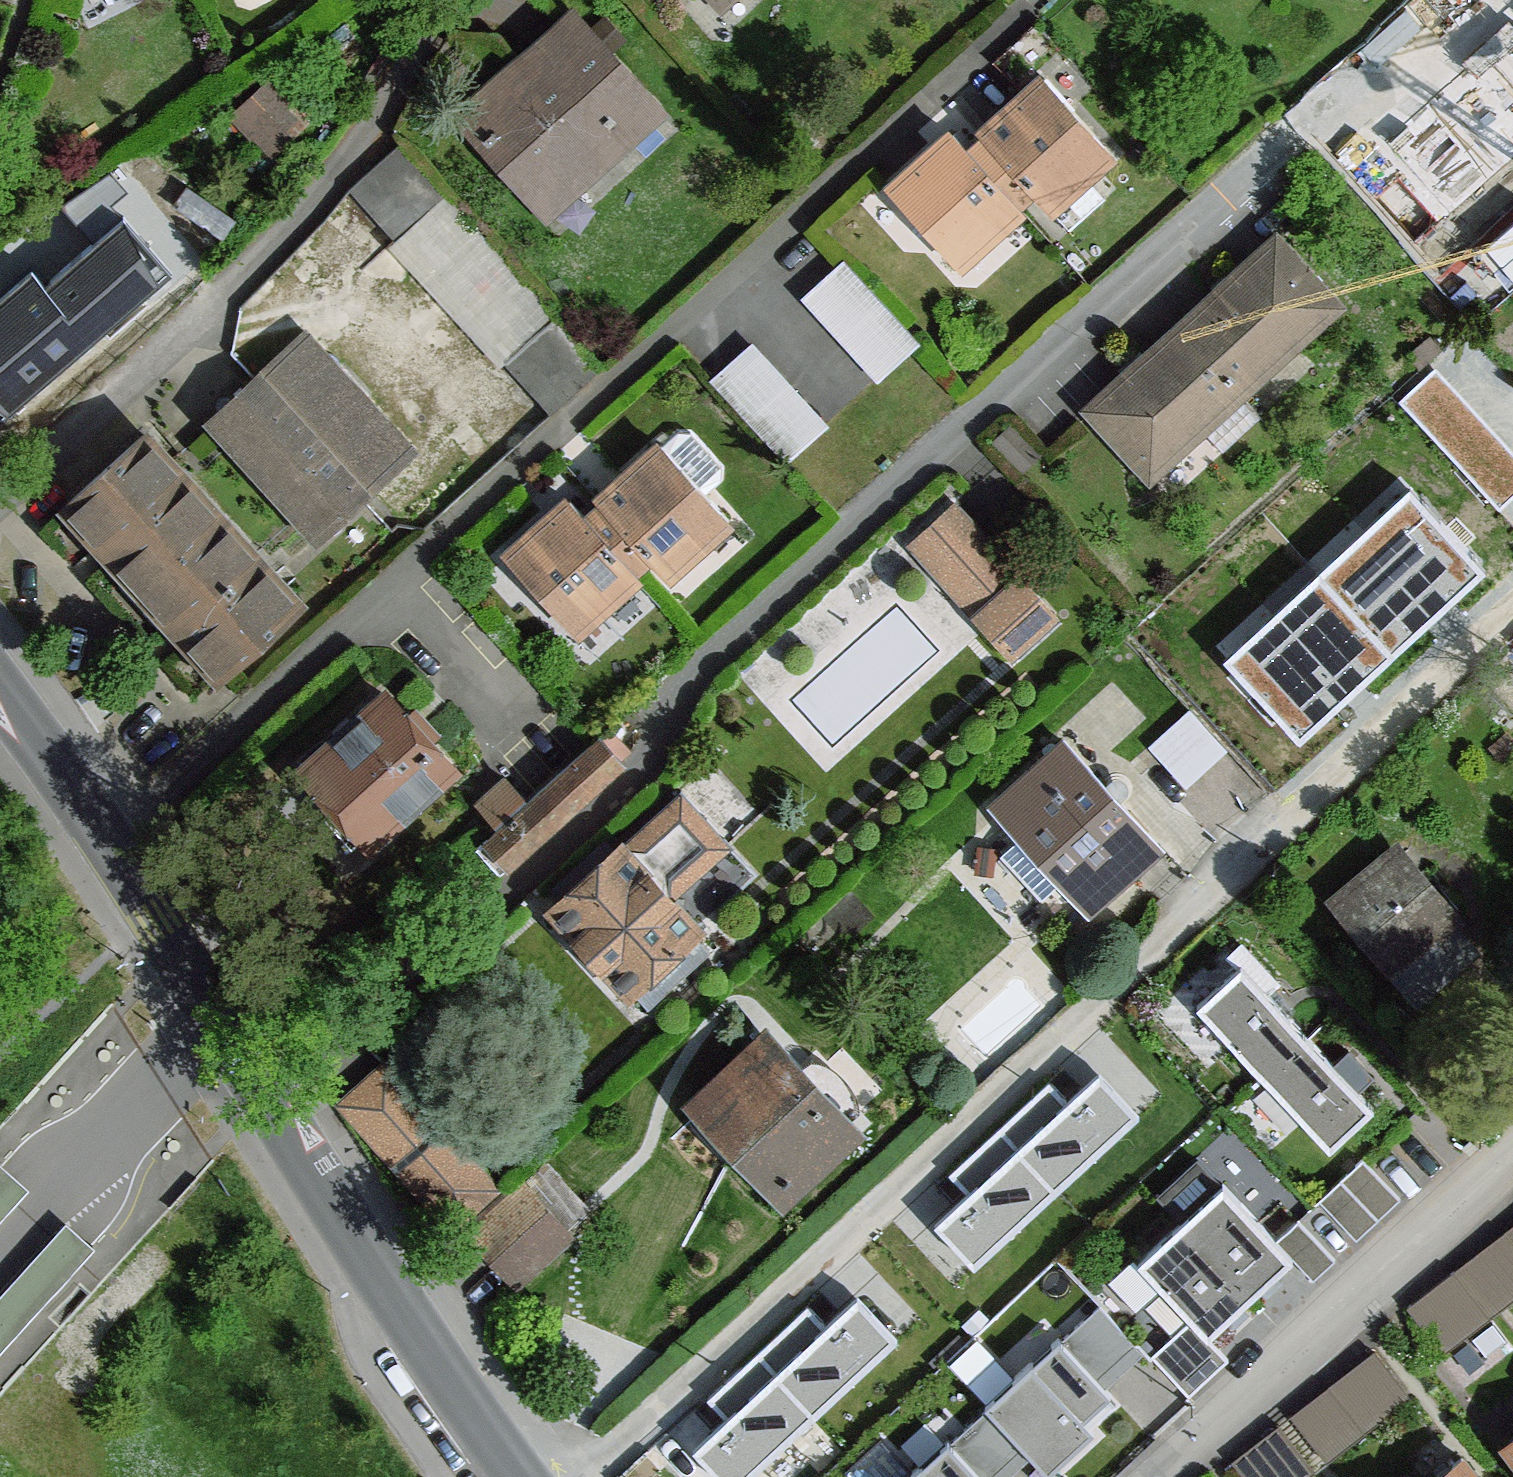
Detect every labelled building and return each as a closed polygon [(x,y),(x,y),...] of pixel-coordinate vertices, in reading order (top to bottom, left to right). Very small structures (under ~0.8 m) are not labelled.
[(1506,73),(1512,73),(1512,0),(1504,0),(1506,73)] [(655,112),(572,19),(567,24),(520,66),(464,117),(546,208),(655,112)] [(981,135),(984,137),(1008,166),(993,180),(1017,204),(1032,192),(1049,210),(1112,153),(1044,78),(981,135)] [(954,133),(890,189),(958,264),(1021,208),(1017,204),(993,180),(1008,166),(984,137),(969,150),(954,133)] [(403,139),(349,188),(394,237),(441,195),(448,188),(403,139)] [(85,184),(26,223),(46,255),(105,215),(85,184)] [(549,313),(441,195),(394,237),(389,242),(497,360),(549,313)] [(1277,240),(1180,330),(1241,394),(1337,306),(1277,240)] [(842,260),(801,296),(878,380),(919,346),(842,260)] [(6,361),(18,349),(30,362),(77,320),(36,275),(0,307),(0,354),(6,361)] [(559,316),(507,363),(551,411),(602,365),(559,316)] [(1241,394),(1180,330),(1090,409),(1153,478),(1203,430),(1241,394)] [(416,448),(306,331),(266,369),(376,486),(416,448)] [(754,340),(713,377),(788,458),(828,424),(754,340)] [(11,367),(6,361),(0,354),(0,377),(11,367)] [(320,488),(344,516),(376,486),(266,369),(236,397),(257,422),(275,409),(306,442),(336,475),(320,488)] [(1424,429),(1428,392),(1408,412),(1424,429)] [(1260,417),(1241,394),(1203,430),(1223,451),(1260,417)] [(306,442),(275,409),(257,422),(236,397),(209,419),(264,479),(306,442)] [(222,521),(145,437),(71,504),(146,588),(222,521)] [(336,475),(306,442),(264,479),(319,538),(344,516),(320,488),(336,475)] [(662,445),(600,501),(622,526),(653,561),(665,576),(730,520),(662,445)] [(1300,747),(1488,576),(1411,493),(1224,663),(1300,747)] [(572,500),(506,557),(574,633),(637,575),(607,540),(584,514),(572,500)] [(622,526),(600,501),(584,514),(607,540),(637,575),(653,561),(622,526)] [(1056,616),(955,504),(910,543),(1014,655),(1056,616)] [(298,605),(222,521),(146,588),(223,672),(298,605)] [(452,766),(386,695),(305,765),(371,838),(452,766)] [(1158,735),(1187,772),(1230,739),(1202,702),(1158,735)] [(623,763),(601,738),(478,850),(501,875),(623,763)] [(1160,846),(1068,744),(995,809),(1022,837),(1062,881),(1090,911),(1160,846)] [(525,800),(507,780),(480,804),(499,824),(525,800)] [(577,889),(557,908),(649,1008),(714,950),(698,930),(758,874),(682,792),(616,851),(606,841),(568,876),(577,889)] [(1062,881),(1022,837),(1003,852),(1043,898),(1062,881)] [(1398,853),(1344,903),(1394,964),(1450,915),(1398,853)] [(1188,1027),(1316,1177),(1369,1135),(1236,989),(1188,1027)] [(842,1129),(767,1049),(711,1103),(785,1183),(842,1129)] [(500,1189),(387,1061),(340,1102),(454,1228),(500,1189)] [(916,1242),(962,1291),(1138,1126),(1091,1075),(916,1242)] [(571,1237),(526,1185),(473,1232),(517,1284),(571,1237)] [(1204,1359),(1290,1283),(1220,1212),(1137,1286),(1204,1359)] [(1455,1271),(1490,1317),(1512,1299),(1512,1225),(1455,1271)] [(1490,1317),(1455,1271),(1408,1308),(1443,1353),(1490,1317)] [(51,1299),(23,1272),(0,1297),(0,1353),(51,1299)] [(688,1476),(771,1476),(884,1370),(849,1328),(685,1474),(688,1476)] [(1410,1392),(1373,1345),(1291,1409),(1328,1456),(1410,1392)] [(983,1414),(1037,1476),(1113,1412),(1055,1355),(983,1414)] [(1278,1421),(1232,1457),(1248,1476),(1301,1476),(1314,1467),(1278,1421)] [(940,1457),(914,1476),(958,1476),(940,1457)] [(1437,1476),(1478,1476),(1463,1457),(1437,1476)]
